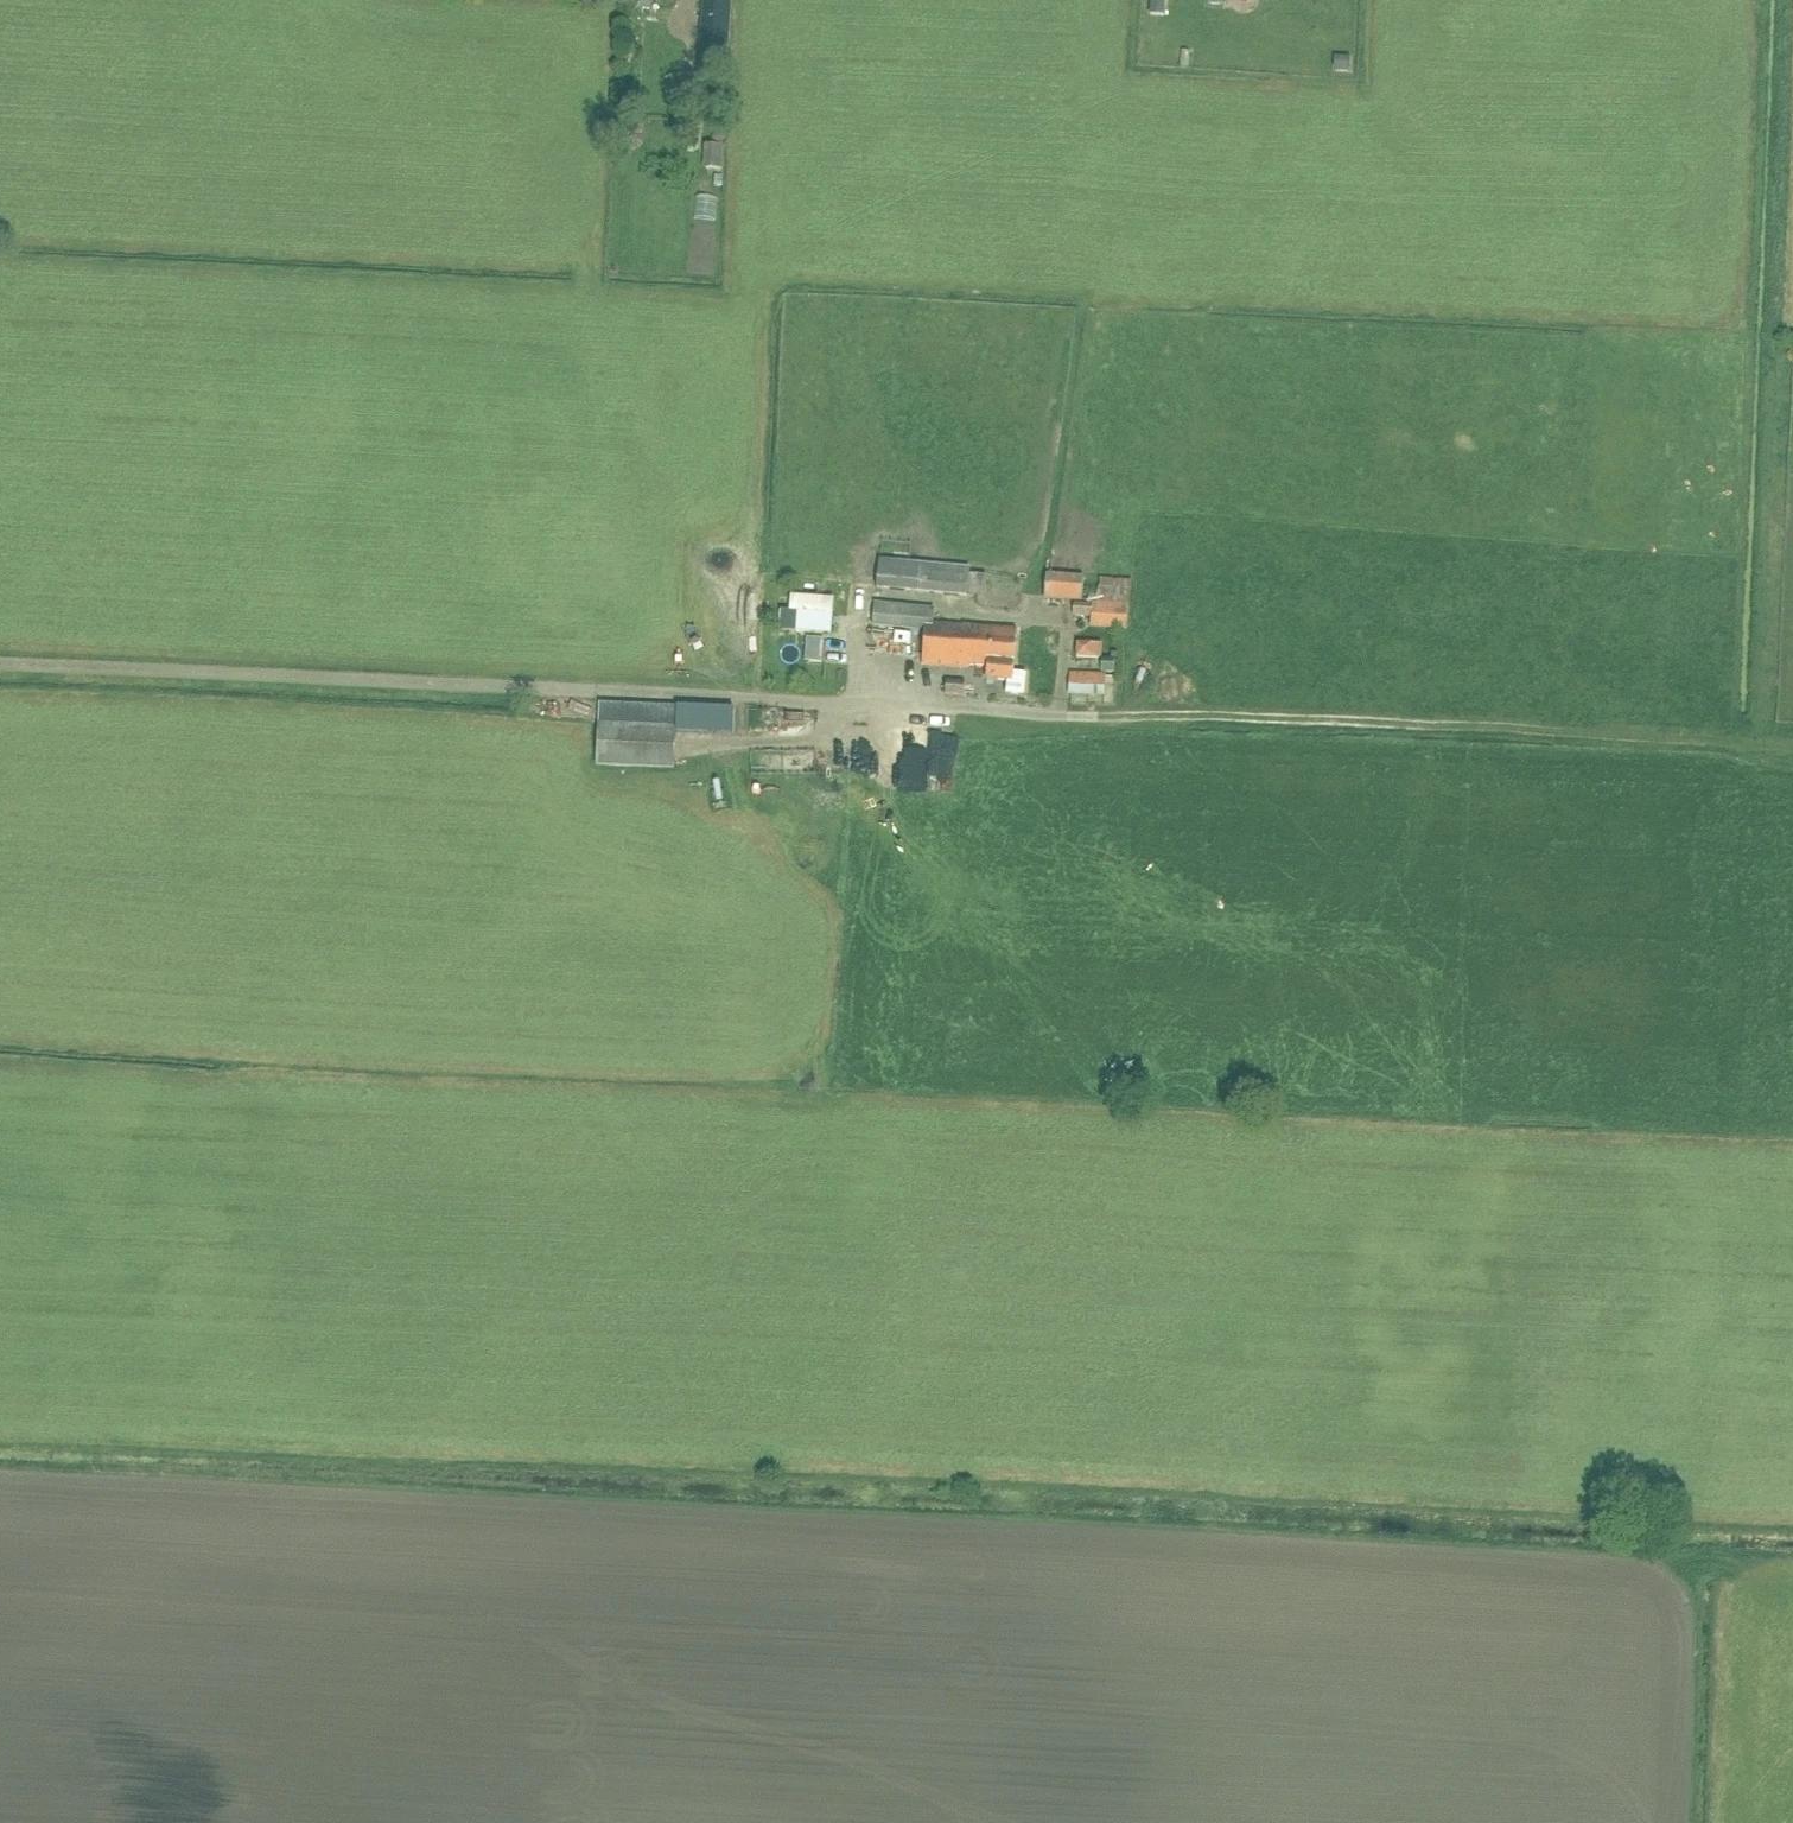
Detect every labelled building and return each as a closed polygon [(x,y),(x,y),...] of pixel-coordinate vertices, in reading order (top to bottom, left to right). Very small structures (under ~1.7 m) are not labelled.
[(1150,15),(1165,16),(1166,0),(1150,0),(1150,15)] [(967,598),(969,570),(878,561),(876,589),(967,598)] [(1047,574),(1044,600),(1082,603),(1085,577),(1047,574)] [(1088,595),(1087,604),(1074,604),(1074,617),(1092,619),(1091,629),(1127,632),(1129,605),(1131,581),(1098,578),(1097,595),(1088,595)] [(923,666),(967,669),(968,666),(989,668),(988,681),(1007,682),(1006,694),(1024,696),(1026,674),(1014,673),(1018,631),(933,624),(934,609),(875,605),(873,626),(925,630),(923,666)] [(1102,673),(1114,673),(1115,644),(1096,643),(1096,660),(1102,660),(1102,673)] [(1068,696),(1105,697),(1106,675),(1070,674),(1068,696)] [(599,724),(596,766),(674,769),(676,727),(599,724)] [(907,731),(907,754),(928,754),(929,732),(907,731)] [(911,786),(925,787),(925,790),(949,790),(950,747),(930,747),(930,769),(911,768),(911,786)]
